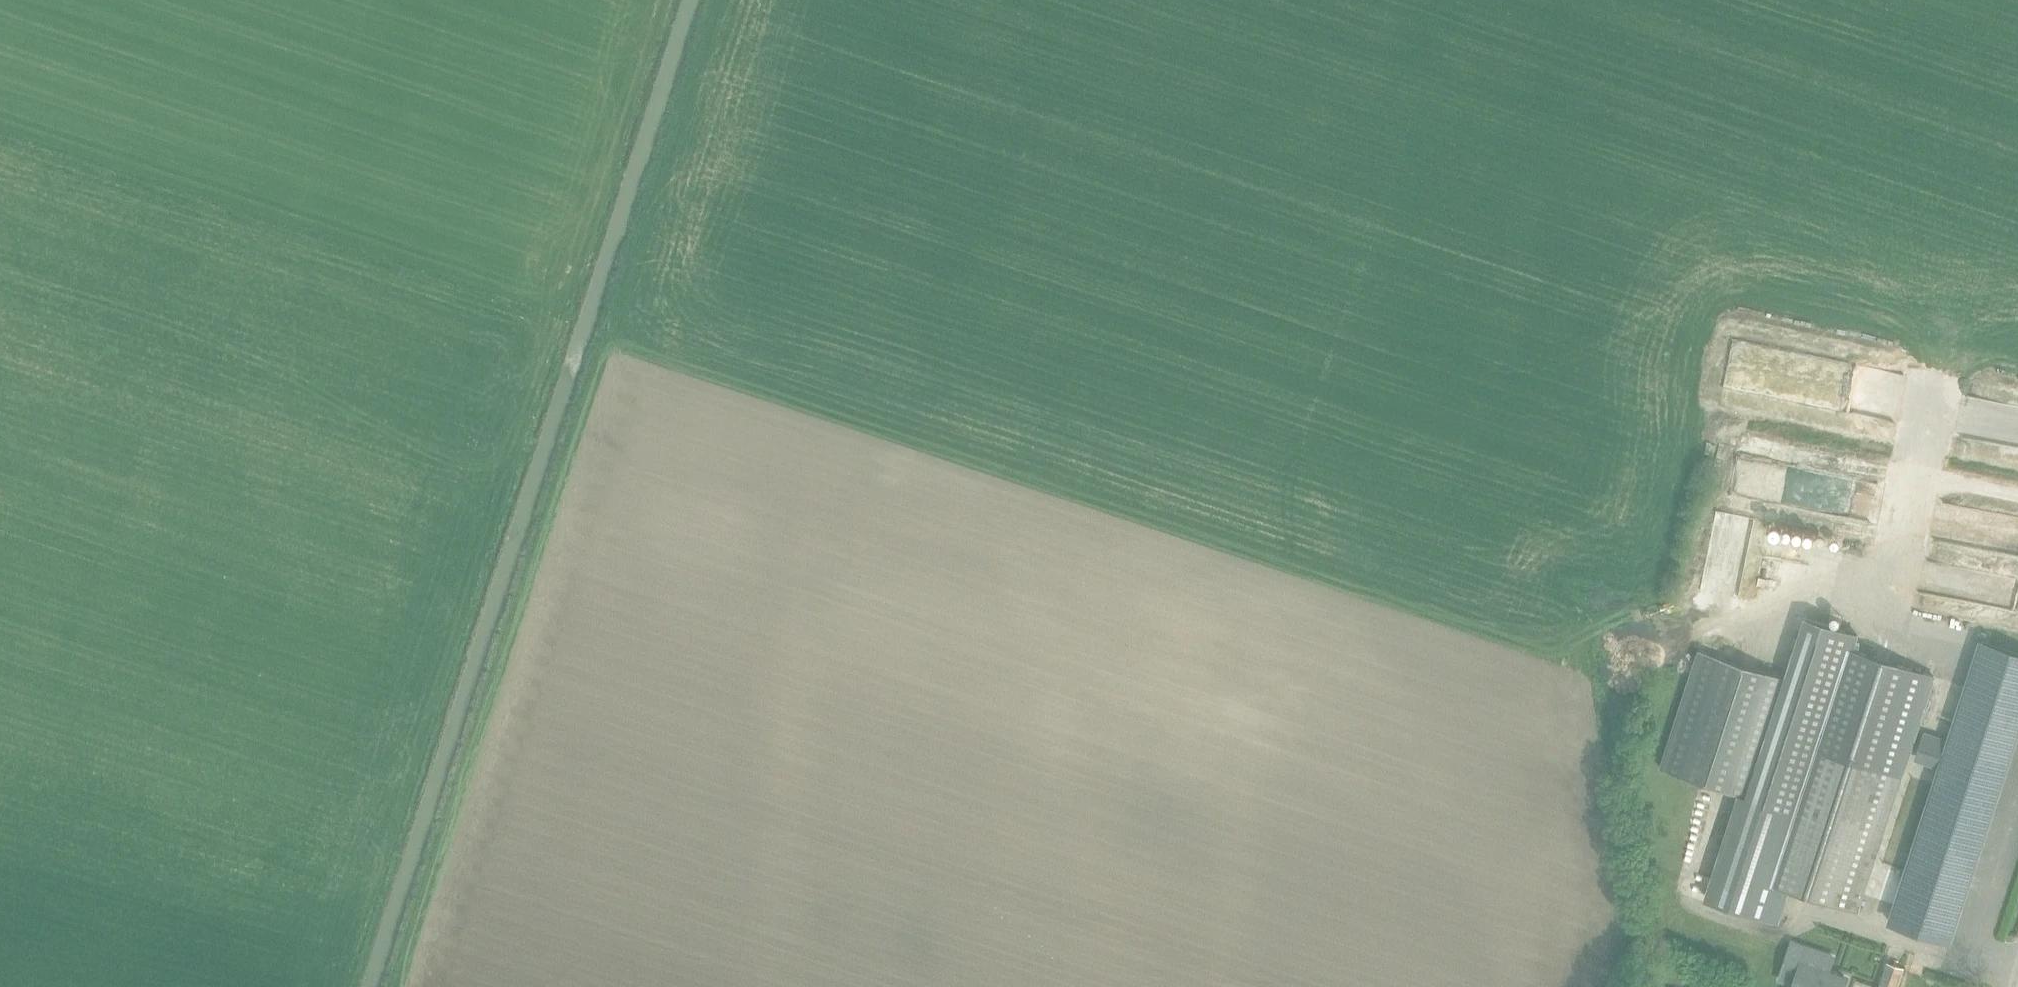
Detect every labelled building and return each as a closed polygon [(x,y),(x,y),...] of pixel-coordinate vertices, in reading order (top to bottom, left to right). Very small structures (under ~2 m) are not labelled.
[(1863,451),(1862,462),(1888,463),(1889,452),(1863,451)] [(1923,572),(1968,577),(1970,553),(1925,548),(1923,572)] [(1783,890),(1857,913),(1907,758),(1916,730),(1934,675),(1800,634),(1743,798),(1710,899),(1773,919),(1783,890)] [(1890,924),(1948,942),(2017,726),(2017,654),(1981,642),(1949,741),(1940,769),(1890,924)] [(1693,650),(1656,770),(1743,798),(1781,678),(1693,650)] [(1841,977),(1798,963),(1789,986),(1838,986),(1841,977)] [(1884,964),(1876,986),(1893,986),(1899,968),(1884,964)]
